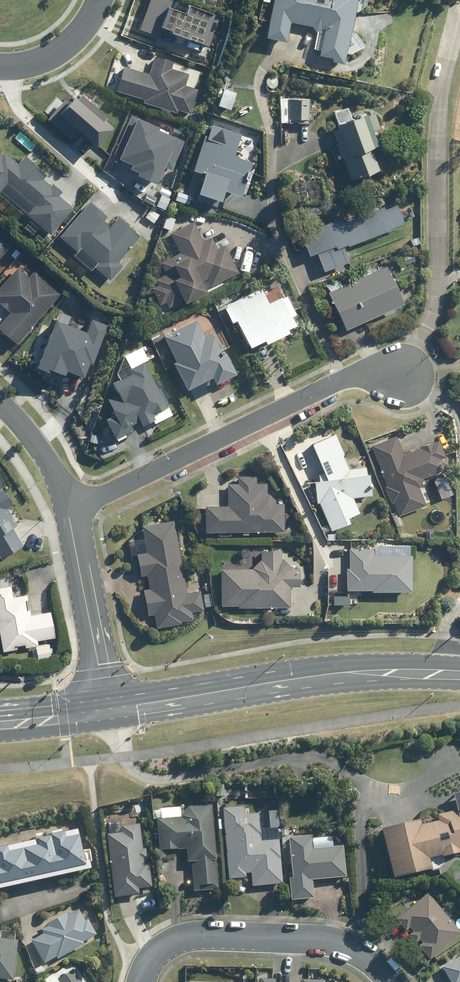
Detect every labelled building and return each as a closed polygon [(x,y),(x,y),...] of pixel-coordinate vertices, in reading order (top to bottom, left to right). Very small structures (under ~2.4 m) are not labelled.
[(208,47),(219,16),(191,6),(188,14),(171,8),(174,0),(152,0),(140,30),(161,38),(164,29),(174,32),(173,34),(208,47)] [(267,35),(289,40),(292,24),(326,32),(320,56),(344,62),(359,0),(275,0),(267,35)] [(125,66),(117,92),(145,100),(144,104),(178,113),(179,110),(192,114),(199,89),(187,85),(190,74),(171,68),(173,62),(155,57),(150,73),(125,66)] [(237,93),(223,89),(217,106),(231,110),(237,93)] [(80,131),(99,147),(114,130),(105,122),(109,118),(83,96),(79,100),(77,98),(72,104),(65,99),(48,119),(73,140),(80,131)] [(282,123),(310,123),(310,98),(282,98),(282,123)] [(335,130),(352,181),(381,171),(373,149),(381,147),(375,132),(381,130),(376,113),(354,121),(349,107),(335,112),(340,128),(335,130)] [(120,157),(119,159),(133,164),(132,169),(139,172),(137,176),(158,184),(165,168),(172,171),(184,141),(158,130),(160,126),(132,115),(116,155),(120,157)] [(204,171),(197,193),(223,202),(226,191),(244,196),(255,163),(237,158),(245,134),(210,123),(195,168),(204,171)] [(52,235),(74,210),(59,197),(62,192),(54,185),(52,187),(43,180),(47,175),(25,156),(19,164),(6,152),(2,156),(0,154),(0,194),(2,191),(28,214),(28,215),(52,235)] [(96,267),(112,281),(125,266),(119,261),(140,237),(118,218),(111,227),(105,221),(108,217),(91,202),(61,237),(78,252),(75,256),(92,271),(96,267)] [(392,206),(303,238),(311,260),(319,257),(325,272),(350,263),(345,248),(401,228),(392,206)] [(167,275),(155,281),(158,286),(152,289),(160,305),(166,302),(169,308),(186,300),(187,302),(209,292),(204,282),(208,280),(211,287),(239,274),(226,246),(218,249),(213,238),(204,242),(194,223),(171,234),(181,254),(162,263),(167,275)] [(11,245),(0,236),(0,258),(11,245)] [(60,291),(34,269),(28,276),(16,267),(0,285),(0,305),(9,313),(0,323),(0,332),(15,344),(60,291)] [(348,330),(404,305),(387,269),(332,294),(348,330)] [(261,289),(225,307),(232,323),(235,321),(247,345),(250,344),(251,346),(266,339),(268,343),(290,332),(288,328),(296,324),(292,315),(296,313),(288,296),(269,305),(261,289)] [(83,377),(86,378),(91,364),(94,365),(109,326),(93,320),(87,333),(56,321),(37,369),(56,376),(58,372),(82,381),(83,377)] [(177,364),(175,365),(188,391),(213,379),(217,385),(237,375),(224,350),(221,351),(213,336),(205,340),(196,323),(165,339),(177,364)] [(107,420),(116,439),(135,429),(133,426),(141,421),(144,427),(156,420),(153,414),(168,407),(146,362),(130,370),(133,375),(114,384),(119,394),(109,399),(117,415),(107,420)] [(355,496),(373,494),(371,473),(368,473),(367,466),(351,468),(345,453),(346,452),(337,432),(314,442),(326,471),(320,473),(323,479),(316,480),(319,501),(321,501),(333,529),(352,521),(350,517),(362,512),(355,496)] [(91,443),(98,444),(100,437),(92,435),(91,443)] [(427,505),(420,487),(425,477),(446,468),(442,457),(446,456),(440,439),(405,453),(398,435),(373,445),(388,484),(386,485),(392,502),(395,501),(401,514),(427,505)] [(208,506),(208,531),(286,531),(285,502),(276,502),(276,499),(271,493),(268,494),(268,482),(257,482),(257,475),(239,475),(239,482),(228,483),(229,506),(208,506)] [(22,544),(14,529),(18,526),(9,510),(13,507),(3,489),(0,491),(0,557),(22,544)] [(403,520),(400,513),(394,515),(397,523),(403,520)] [(148,551),(138,552),(143,575),(149,574),(151,588),(145,589),(150,614),(155,613),(158,628),(183,623),(182,621),(195,619),(194,611),(205,609),(201,589),(188,592),(175,519),(143,525),(148,551)] [(373,547),(350,547),(350,567),(347,567),(347,590),(373,590),(411,590),(411,555),(373,555),(373,547)] [(282,549),(262,549),(262,560),(253,568),(222,569),(223,605),(240,605),(240,607),(292,607),(291,586),(300,586),(300,567),(293,567),(282,556),(282,549)] [(0,587),(0,626),(4,651),(19,648),(18,645),(26,644),(27,647),(40,645),(39,639),(56,636),(51,611),(32,614),(28,594),(14,596),(12,584),(0,587)] [(225,796),(224,784),(216,784),(217,797),(225,796)] [(219,889),(212,804),(190,807),(182,815),(182,818),(158,820),(161,851),(188,849),(189,863),(193,863),(195,891),(219,889)] [(229,880),(247,878),(247,875),(252,874),(253,887),(283,884),(280,840),(262,841),(259,814),(245,815),(244,807),(223,809),(229,880)] [(438,815),(440,821),(423,826),(422,820),(383,829),(395,879),(433,869),(430,858),(443,855),(443,857),(459,853),(459,810),(438,815)] [(132,822),(107,823),(115,898),(139,896),(139,888),(151,887),(149,863),(142,864),(141,857),(147,856),(146,849),(141,850),(139,824),(132,824),(132,822)] [(88,867),(81,836),(67,839),(66,833),(52,836),(52,838),(38,841),(39,846),(10,853),(8,847),(0,849),(0,886),(88,867)] [(313,836),(289,838),(293,878),(290,879),(292,901),(315,898),(313,881),(347,878),(344,846),(334,848),(333,837),(313,839),(313,836)] [(411,936),(418,944),(422,941),(424,944),(420,947),(431,960),(459,937),(459,931),(429,894),(398,920),(407,931),(411,929),(415,933),(411,936)] [(41,931),(43,935),(32,942),(45,964),(57,957),(59,960),(85,945),(83,942),(97,935),(88,920),(86,921),(80,909),(68,916),(67,913),(47,924),(49,926),(41,931)] [(14,981),(19,941),(0,939),(0,980),(14,981)] [(444,968),(452,981),(459,981),(459,959),(444,968)] [(73,970),(58,980),(54,974),(42,981),(81,981),(73,970)]
